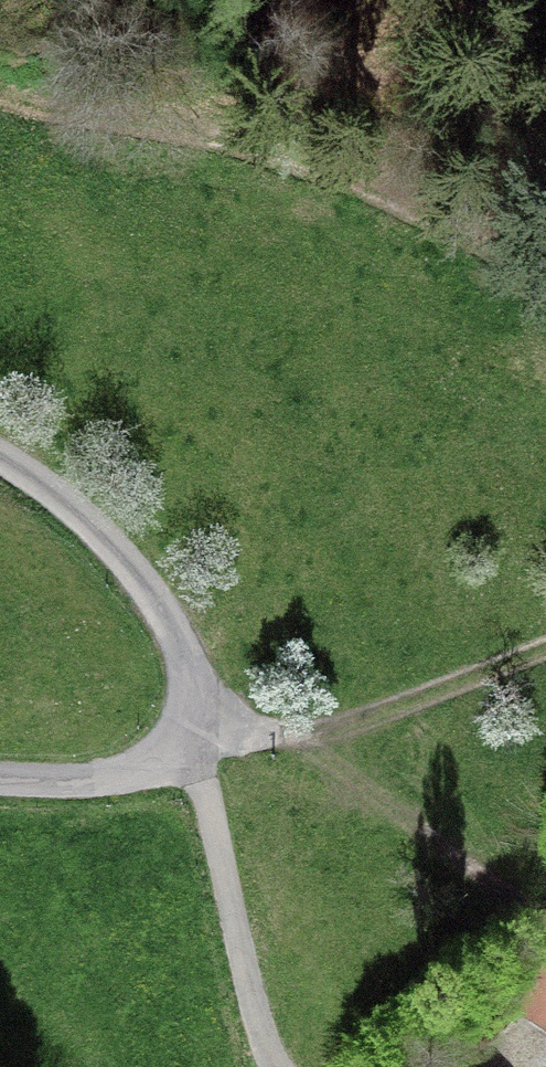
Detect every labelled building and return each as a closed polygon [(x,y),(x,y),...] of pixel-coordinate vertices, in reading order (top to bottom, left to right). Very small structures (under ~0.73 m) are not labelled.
[(520,1026),(545,1043),(545,985),(520,1026)]
